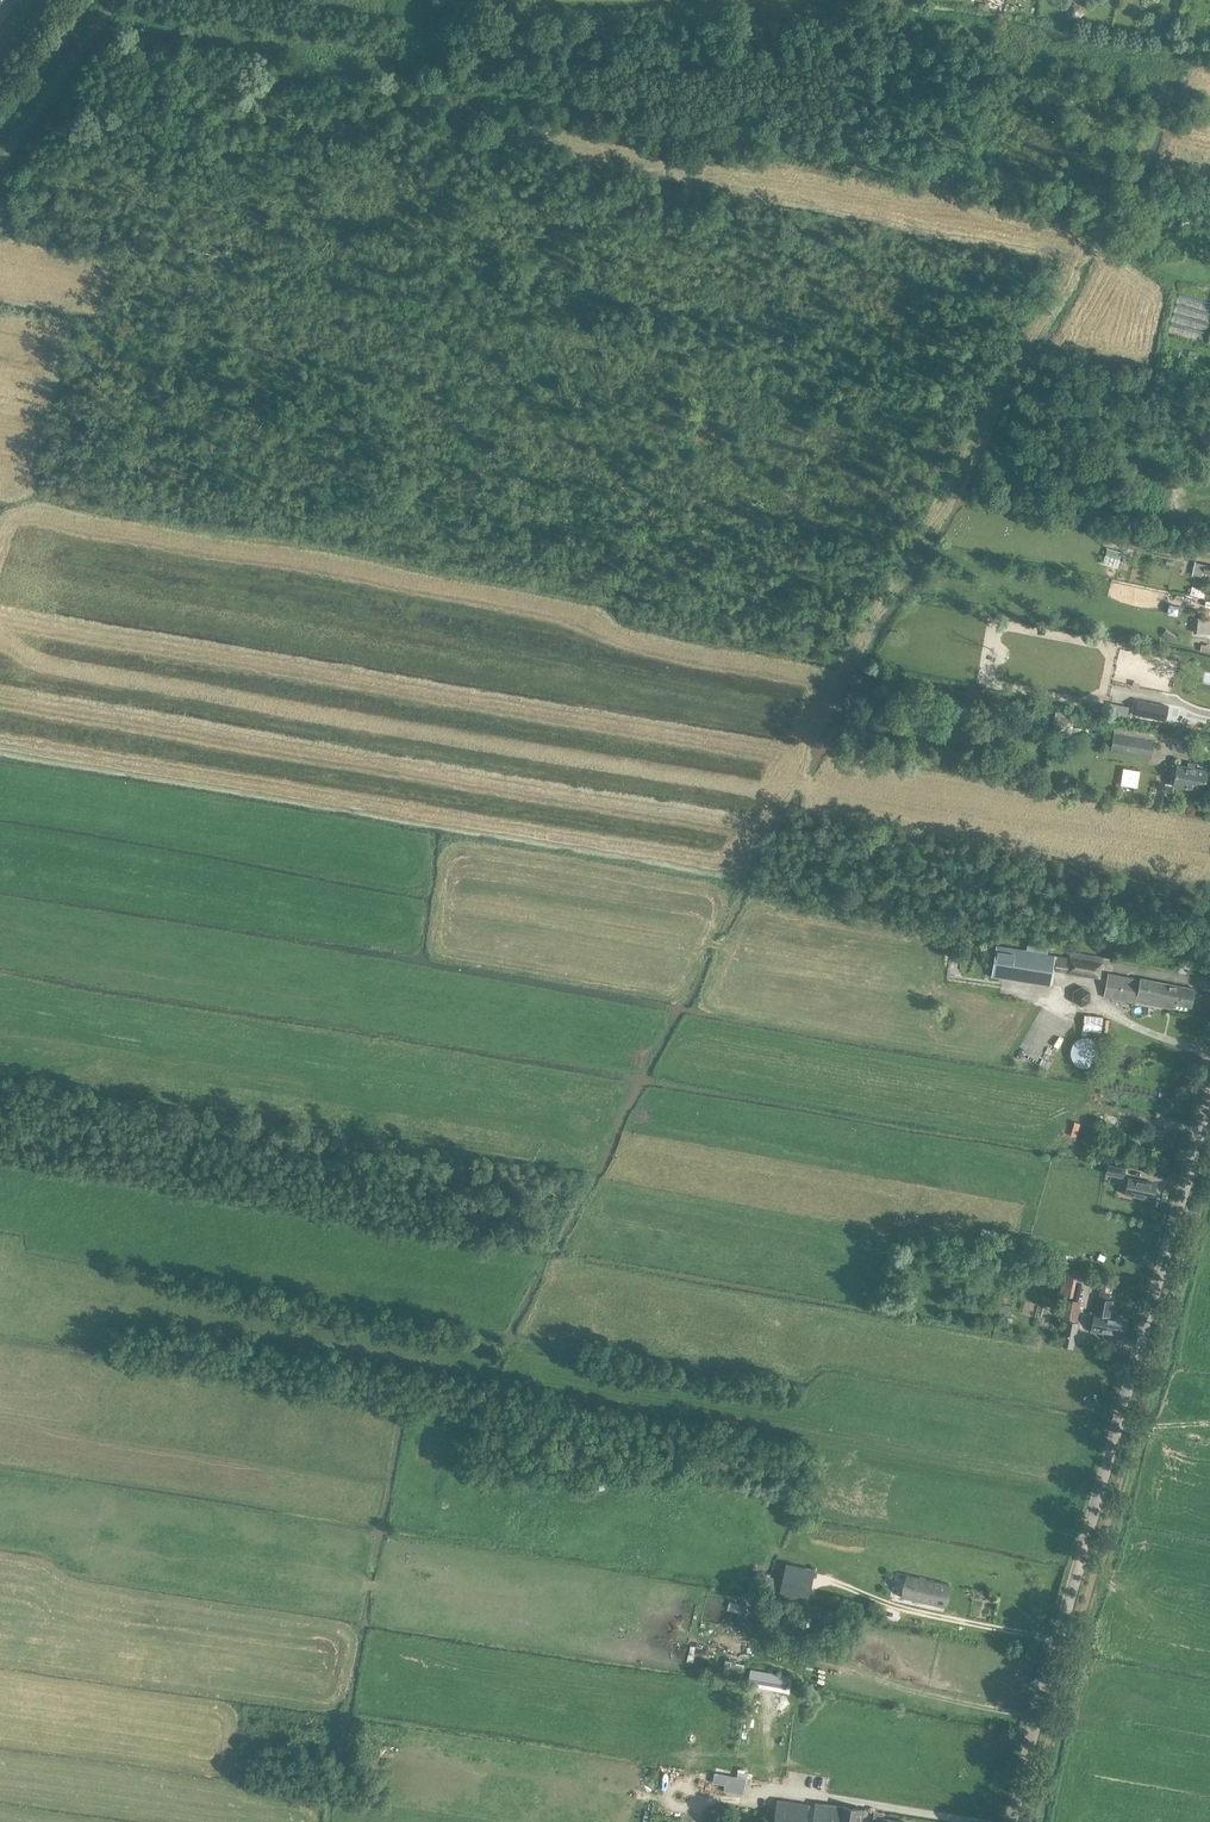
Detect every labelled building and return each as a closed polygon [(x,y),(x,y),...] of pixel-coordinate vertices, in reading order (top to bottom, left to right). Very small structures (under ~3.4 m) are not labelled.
[(1038,393),(1048,387),(1041,375),(1030,381),(1038,393)] [(961,395),(965,399),(972,391),(968,387),(961,395)] [(1209,575),(1209,565),(1204,563),(1204,564),(1195,562),(1192,574),(1201,577),(1202,573),(1209,575)] [(1198,618),(1196,633),(1209,635),(1209,630),(1209,619),(1198,618)] [(1169,706),(1167,705),(1166,708),(1154,706),(1155,703),(1139,700),(1136,714),(1166,720),(1166,719),(1165,719),(1168,707),(1169,707),(1169,706)] [(1111,749),(1150,756),(1153,739),(1114,733),(1111,749)] [(1175,776),(1173,785),(1203,790),(1207,770),(1172,764),(1170,776),(1175,776)] [(1057,956),(1054,955),(996,946),(991,975),(1050,984),(1050,985),(1052,985),(1054,971),(1066,973),(1100,978),(1102,962),(1068,957),(1057,955),(1057,956)] [(1179,967),(1188,969),(1190,961),(1190,960),(1180,958),(1179,967)] [(1108,972),(1103,996),(1135,1002),(1136,1001),(1172,1008),(1173,1003),(1190,1007),(1194,988),(1140,977),(1139,979),(1108,972)] [(1084,1015),(1082,1030),(1101,1032),(1101,1031),(1107,1032),(1109,1019),(1103,1018),(1103,1017),(1084,1015)] [(1105,1173),(1123,1177),(1125,1167),(1107,1163),(1105,1173)] [(1153,1200),(1156,1183),(1127,1176),(1124,1194),(1153,1200)] [(1074,1269),(1059,1266),(1055,1294),(1073,1297),(1076,1279),(1077,1279),(1078,1270),(1074,1269)] [(1101,1280),(1100,1290),(1109,1292),(1112,1293),(1114,1283),(1101,1280)] [(1126,1320),(1111,1317),(1114,1300),(1098,1297),(1091,1330),(1123,1336),(1126,1320)] [(1060,1317),(1077,1320),(1080,1301),(1064,1298),(1060,1317)] [(1061,1345),(1073,1348),(1078,1322),(1066,1319),(1061,1345)] [(944,1607),(950,1584),(906,1574),(901,1597),(944,1607)] [(779,1594),(797,1598),(800,1584),(781,1580),(779,1594)] [(786,1688),(788,1675),(763,1671),(762,1680),(777,1683),(776,1686),(786,1688)] [(742,1794),(745,1778),(715,1772),(713,1782),(725,1784),(724,1791),(742,1794)] [(773,1821),(806,1821),(808,1803),(776,1799),(773,1821)] [(863,1809),(815,1802),(812,1821),(861,1821),(863,1809)]
